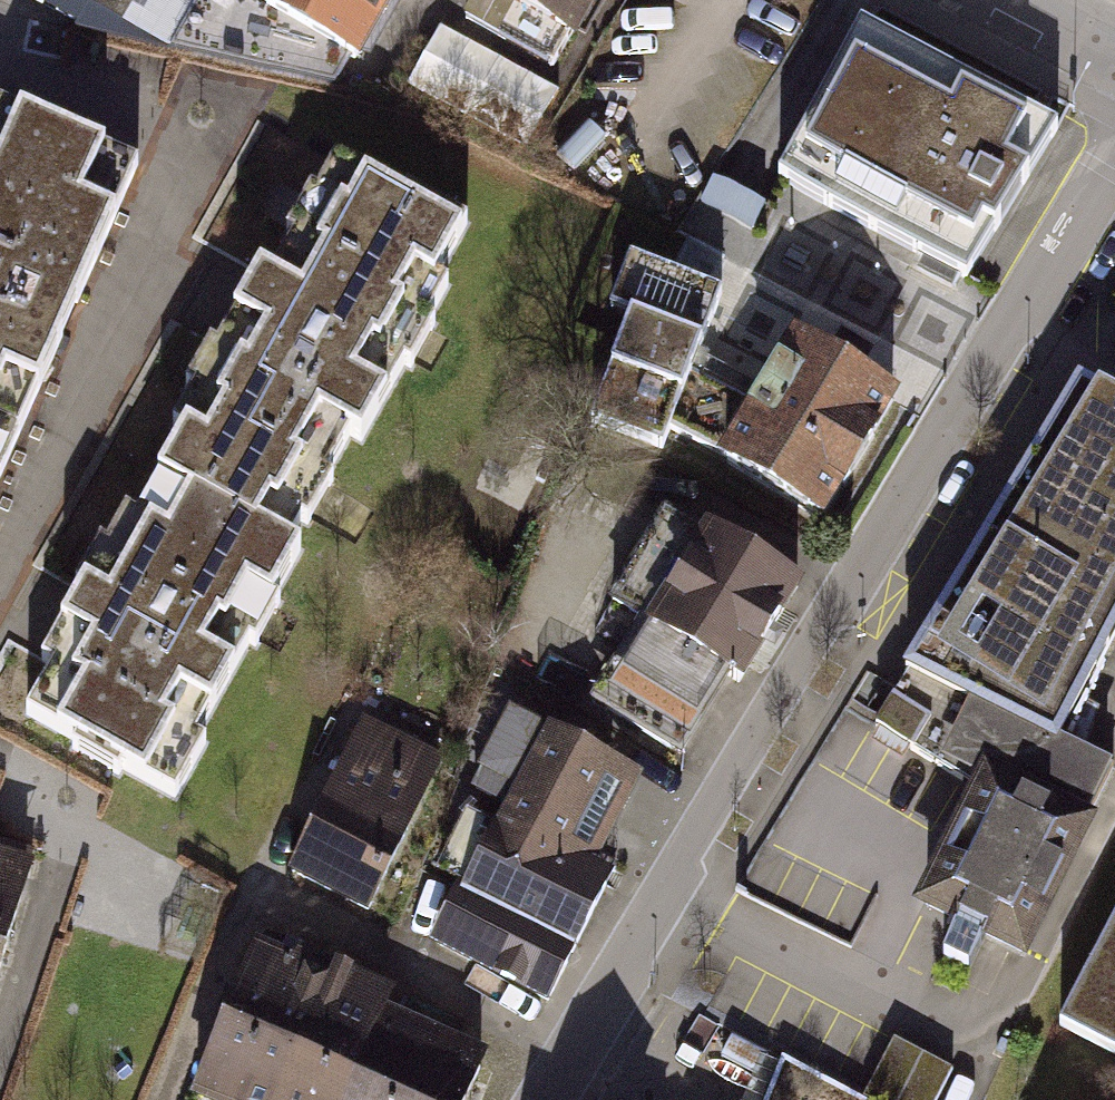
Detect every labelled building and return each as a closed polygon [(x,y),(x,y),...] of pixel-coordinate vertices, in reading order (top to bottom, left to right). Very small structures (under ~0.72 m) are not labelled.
[(123,19),(133,0),(88,0),(123,19)] [(123,19),(134,38),(171,44),(195,0),(133,0),(123,19)] [(350,59),(250,0),(195,0),(171,44),(332,85),(350,59)] [(350,59),(356,62),(393,0),(250,0),(350,59)] [(575,40),(596,0),(500,0),(575,40)] [(1051,123),(857,20),(776,176),(968,278),(1051,123)] [(441,22),(419,66),(537,126),(560,81),(441,22)] [(138,164),(0,105),(0,476),(138,164)] [(390,182),(315,139),(256,253),(251,244),(208,325),(199,318),(146,426),(158,433),(121,494),(112,490),(97,523),(89,519),(63,562),(70,564),(28,636),(33,640),(16,664),(25,668),(4,707),(145,795),(266,590),(262,575),(478,212),(399,167),(390,182)] [(716,172),(706,198),(756,219),(767,193),(716,172)] [(820,520),(899,394),(789,328),(759,378),(695,354),(721,287),(626,254),(606,307),(626,315),(584,424),(660,449),(668,426),(718,451),(715,456),(820,520)] [(1114,629),(1114,393),(1077,372),(875,726),(971,777),(908,905),(1024,959),(1114,769),(1114,764),(1058,737),(1114,629)] [(739,680),(802,581),(704,521),(702,525),(663,503),(608,597),(648,620),(598,707),(683,756),(731,675),(739,680)] [(597,861),(643,775),(509,702),(475,768),(510,786),(427,944),(548,1002),(611,868),(597,861)] [(442,753),(362,715),(284,873),(366,914),(442,753)] [(33,861),(0,850),(0,969),(33,861)] [(1114,1051),(1114,927),(1064,1024),(1114,1051)] [(251,938),(185,1094),(199,1099),(465,1099),(486,1050),(388,1003),(395,990),(296,944),(290,957),(251,938)] [(893,1037),(861,1097),(867,1099),(937,1099),(951,1067),(893,1037)] [(781,1055),(763,1099),(867,1099),(861,1097),(781,1055)]
